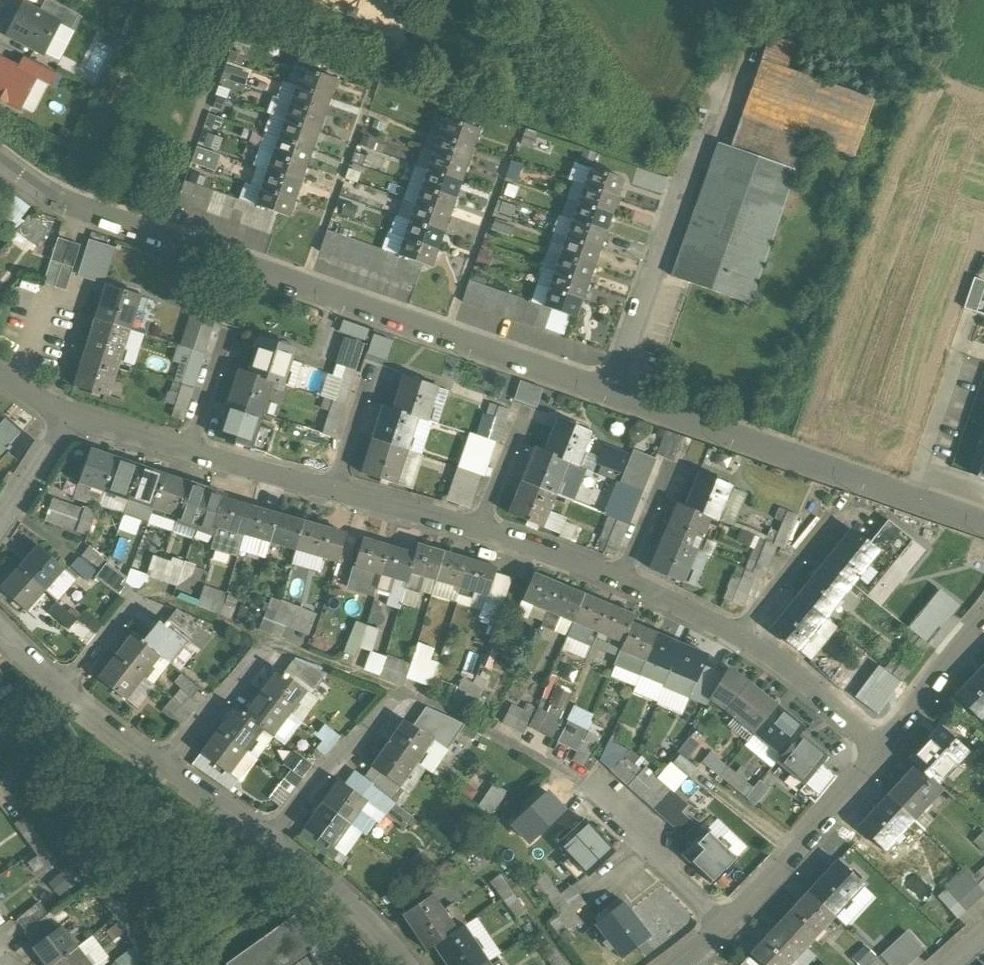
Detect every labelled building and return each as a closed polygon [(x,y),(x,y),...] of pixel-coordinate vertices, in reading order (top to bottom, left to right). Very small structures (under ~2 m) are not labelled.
[(50,0),(45,0),(38,13),(59,24),(71,30),(79,15),(50,0)] [(38,13),(23,5),(8,35),(44,53),(59,24),(38,13)] [(795,45),(769,36),(765,49),(790,58),(795,45)] [(790,58),(765,49),(761,60),(786,69),(790,58)] [(56,73),(24,56),(17,69),(36,78),(35,79),(49,86),(56,73)] [(0,60),(0,100),(7,104),(9,101),(21,107),(35,79),(36,78),(17,69),(0,60)] [(786,69),(761,60),(741,118),(806,140),(855,158),(875,100),(786,69)] [(336,81),(303,69),(298,86),(330,97),(336,81)] [(330,97),(298,86),(292,103),(324,115),(330,97)] [(292,103),(275,97),(269,114),(286,120),(292,103)] [(324,115),(292,103),(286,120),(319,131),(324,115)] [(479,130),(446,118),(440,136),(473,147),(479,130)] [(806,140),(741,118),(730,149),(795,172),(806,140)] [(319,131),(286,120),(280,137),(313,149),(319,131)] [(473,147),(440,136),(434,153),(467,164),(473,147)] [(313,149),(280,137),(274,154),(307,166),(313,149)] [(730,149),(718,145),(672,277),(748,304),(795,172),(730,149)] [(592,165),(597,152),(584,147),(579,160),(592,165)] [(467,164),(434,153),(428,170),(461,181),(467,164)] [(307,166),(274,154),(268,171),(301,183),(307,166)] [(624,179),(591,168),(585,186),(618,197),(624,179)] [(461,181),(428,170),(422,187),(455,198),(461,181)] [(301,183),(268,171),(262,188),(295,200),(301,183)] [(184,181),(177,202),(188,206),(195,185),(184,181)] [(585,186),(573,182),(567,199),(579,203),(585,186)] [(195,185),(188,206),(198,209),(205,188),(195,185)] [(618,197),(585,186),(579,203),(612,214),(618,197)] [(455,198),(422,187),(416,204),(449,215),(455,198)] [(205,188),(198,209),(208,213),(215,192),(205,188)] [(295,200),(262,188),(256,206),(267,209),(277,213),(289,217),(295,200)] [(215,192),(208,213),(218,216),(225,195),(215,192)] [(225,195),(218,216),(228,220),(236,199),(225,195)] [(7,198),(0,207),(12,217),(20,208),(7,198)] [(246,202),(236,199),(228,220),(238,223),(246,202)] [(416,204),(403,199),(397,216),(410,221),(416,204)] [(256,206),(246,202),(238,223),(248,227),(256,206)] [(612,214),(579,203),(573,220),(606,231),(612,214)] [(449,215),(416,204),(410,221),(443,232),(449,215)] [(267,209),(256,206),(248,227),(259,231),(267,209)] [(12,217),(7,224),(16,231),(22,224),(29,215),(20,208),(12,217)] [(277,213),(267,209),(259,231),(270,234),(277,213)] [(42,225),(29,215),(22,224),(35,234),(42,225)] [(573,220),(560,215),(554,233),(567,237),(573,220)] [(410,221),(397,216),(391,233),(404,238),(410,221)] [(606,231),(573,220),(567,237),(600,248),(606,231)] [(443,232),(410,221),(404,238),(437,249),(443,232)] [(35,234),(22,224),(16,231),(36,246),(49,230),(42,225),(35,234)] [(337,234),(327,230),(319,252),(330,255),(337,234)] [(347,238),(337,234),(330,255),(340,259),(347,238)] [(600,248),(567,237),(561,254),(594,266),(600,248)] [(69,242),(58,238),(51,261),(62,265),(69,242)] [(358,241),(347,238),(340,259),(350,262),(358,241)] [(437,249),(404,238),(398,255),(409,259),(423,264),(431,267),(437,249)] [(358,241),(350,262),(360,266),(368,245),(358,241)] [(81,245),(69,242),(62,265),(73,269),(81,245)] [(111,249),(89,242),(79,275),(102,282),(112,249),(111,249)] [(378,248),(368,245),(360,266),(370,270),(378,248)] [(388,252),(378,248),(370,270),(380,273),(388,252)] [(398,255),(388,252),(380,273),(391,277),(398,255)] [(594,266),(561,254),(555,271),(588,283),(594,266)] [(409,259),(398,255),(391,277),(401,280),(409,259)] [(423,264),(409,259),(401,280),(415,285),(423,264)] [(62,265),(51,261),(43,284),(54,288),(62,265)] [(73,269),(62,265),(54,288),(66,291),(73,269)] [(588,283),(555,271),(550,288),(582,300),(588,283)] [(964,308),(977,313),(983,291),(983,282),(974,278),(964,308)] [(480,284),(469,280),(461,301),(472,305),(480,284)] [(490,288),(480,284),(472,305),(482,309),(490,288)] [(141,296),(106,285),(105,286),(107,287),(96,319),(129,330),(139,297),(141,298),(141,296)] [(500,291),(490,288),(482,309),(493,312),(500,291)] [(582,300),(550,288),(543,306),(551,309),(576,318),(582,300)] [(196,314),(215,321),(223,297),(203,291),(196,314)] [(510,295),(500,291),(493,312),(503,316),(510,295)] [(520,298),(510,295),(503,316),(513,319),(520,298)] [(530,302),(520,298),(513,319),(523,323),(530,302)] [(540,305),(530,302),(523,323),(533,326),(540,305)] [(543,306),(540,305),(533,326),(544,330),(551,309),(543,306)] [(215,321),(196,314),(192,325),(200,328),(211,332),(215,321)] [(129,330),(96,319),(86,352),(119,363),(129,330)] [(211,332),(200,328),(193,350),(204,353),(211,332)] [(374,333),(369,354),(389,358),(393,337),(374,333)] [(337,364),(356,371),(365,344),(345,338),(337,364)] [(295,350),(260,339),(259,340),(261,340),(250,373),(273,381),(272,382),(282,385),(290,360),(293,351),(294,351),(295,350)] [(193,350),(185,347),(181,358),(189,361),(200,365),(204,353),(193,350)] [(119,363),(86,352),(75,385),(74,385),(73,386),(109,397),(109,396),(108,396),(119,363)] [(302,364),(290,360),(282,385),(294,389),(302,364)] [(200,365),(189,361),(182,383),(193,386),(200,365)] [(356,371),(337,364),(333,376),(340,378),(353,382),(356,371)] [(273,381),(250,373),(241,370),(230,403),(261,414),(272,382),(273,381)] [(437,387),(404,377),(394,409),(394,410),(417,417),(416,417),(427,421),(437,387)] [(353,382),(340,378),(333,400),(346,404),(353,382)] [(514,399),(547,411),(554,390),(521,379),(514,399)] [(182,383),(174,380),(170,391),(179,394),(190,397),(193,386),(182,383)] [(190,397),(179,394),(171,416),(182,419),(190,397)] [(333,400),(326,398),(322,408),(330,411),(342,415),(346,404),(333,400)] [(261,414),(230,403),(219,436),(217,435),(217,436),(251,448),(252,447),(250,447),(261,414)] [(511,411),(490,404),(486,415),(495,418),(507,422),(511,411)] [(417,417),(394,410),(394,409),(385,406),(374,439),(406,450),(416,417),(417,417)] [(342,415),(330,411),(322,433),(327,435),(335,437),(342,415)] [(0,419),(0,458),(24,432),(23,431),(22,432),(3,415),(0,419)] [(507,422),(495,418),(488,440),(495,443),(500,444),(507,422)] [(545,452),(568,461),(567,462),(577,466),(591,433),(592,433),(592,432),(557,419),(557,420),(558,420),(545,452)] [(322,433),(308,429),(304,440),(311,442),(323,446),(327,435),(322,433)] [(488,440),(469,434),(459,467),(481,475),(485,476),(495,443),(488,440)] [(406,450),(374,439),(364,472),(362,472),(362,473),(396,484),(397,483),(395,483),(406,450)] [(323,446),(311,442),(304,465),(316,468),(323,446)] [(522,478),(535,448),(524,443),(511,473),(522,478)] [(545,452),(537,448),(524,481),(554,493),(567,462),(568,461),(545,452)] [(115,459),(91,451),(91,450),(90,449),(79,482),(105,490),(115,459)] [(655,459),(636,451),(632,463),(639,466),(650,470),(655,459)] [(140,467),(115,459),(105,490),(129,499),(140,467)] [(650,470),(639,466),(631,487),(642,491),(650,470)] [(164,475),(140,467),(129,499),(154,507),(164,475)] [(481,475),(459,467),(447,501),(469,509),(481,475)] [(732,487),(699,473),(698,474),(699,474),(686,506),(686,507),(710,517),(717,520),(731,488),(732,488),(732,487)] [(190,484),(164,475),(154,507),(179,515),(190,484)] [(554,493),(524,481),(511,513),(509,513),(509,514),(542,527),(543,526),(541,526),(554,493)] [(105,490),(79,482),(74,498),(100,507),(105,490)] [(179,515),(177,521),(195,528),(208,490),(190,484),(179,515)] [(631,487),(623,484),(618,494),(626,497),(637,502),(642,491),(631,487)] [(226,496),(208,490),(195,528),(215,535),(217,527),(226,498),(226,496)] [(626,497),(617,519),(628,523),(637,502),(626,497)] [(252,507),(226,499),(227,498),(226,498),(217,527),(218,527),(218,526),(245,533),(252,507)] [(148,523),(154,507),(129,499),(124,514),(148,523)] [(53,500),(45,521),(54,524),(61,503),(53,500)] [(72,507),(61,503),(54,524),(64,528),(72,507)] [(710,517),(686,507),(686,506),(679,504),(666,537),(696,550),(710,517)] [(84,511),(72,507),(64,528),(76,532),(84,511)] [(278,515),(252,507),(245,533),(270,541),(278,515)] [(98,512),(85,508),(84,511),(76,532),(89,537),(98,512)] [(799,517),(779,509),(774,520),(783,523),(794,528),(799,517)] [(551,512),(546,527),(572,536),(577,521),(551,512)] [(304,522),(278,515),(270,541),(296,548),(304,522)] [(617,519),(609,516),(605,527),(613,530),(624,534),(628,523),(617,519)] [(913,540),(888,520),(869,545),(878,552),(851,585),(868,598),(913,540)] [(329,530),(304,522),(296,548),(323,556),(331,530),(331,529),(330,528),(329,530)] [(794,528),(783,523),(774,544),(778,546),(785,549),(794,528)] [(245,533),(218,526),(218,527),(217,527),(215,535),(211,548),(239,555),(245,533)] [(323,556),(322,558),(337,562),(339,557),(346,534),(331,530),(323,556)] [(613,530),(604,551),(615,556),(624,534),(613,530)] [(869,545),(851,531),(850,532),(851,532),(826,565),(851,585),(878,552),(869,545)] [(346,534),(339,557),(350,560),(358,537),(346,534)] [(696,550),(666,537),(652,569),(651,569),(650,570),(684,583),(684,582),(683,582),(696,550)] [(774,544),(760,538),(755,549),(762,552),(773,557),(778,546),(774,544)] [(389,548),(362,540),(355,565),(382,573),(389,548)] [(63,568),(38,546),(38,547),(39,548),(20,569),(44,589),(63,568)] [(98,554),(89,546),(82,556),(100,569),(107,560),(98,554)] [(444,554),(417,546),(415,555),(410,571),(411,572),(424,575),(436,579),(444,554)] [(415,555),(389,548),(382,573),(396,577),(408,580),(411,572),(410,571),(415,555)] [(762,552),(753,573),(757,575),(764,578),(773,557),(762,552)] [(469,561),(444,554),(436,579),(462,586),(469,561)] [(171,562),(154,556),(148,575),(165,581),(171,562)] [(94,571),(78,557),(70,565),(87,580),(94,571)] [(184,561),(173,558),(171,562),(165,581),(176,585),(183,566),(182,565),(184,561)] [(495,569),(469,561),(462,586),(474,590),(489,594),(495,574),(497,568),(496,568),(495,569)] [(107,563),(96,577),(121,596),(129,586),(123,582),(126,578),(107,563)] [(382,573),(355,565),(348,587),(375,595),(377,589),(382,573)] [(826,565),(799,597),(825,618),(851,585),(826,565)] [(753,573),(737,566),(732,578),(741,582),(752,587),(757,575),(753,573)] [(76,579),(63,568),(44,589),(57,600),(76,579)] [(20,569),(3,589),(2,588),(1,589),(26,610),(44,589),(20,569)] [(424,575),(411,572),(408,580),(406,588),(419,592),(424,575)] [(396,577),(382,573),(377,589),(391,593),(396,577)] [(559,585),(534,575),(534,574),(533,573),(522,599),(533,604),(549,610),(559,585)] [(512,580),(495,574),(489,594),(487,602),(502,608),(512,580)] [(752,587),(741,582),(732,603),(743,608),(752,587)] [(584,596),(559,585),(549,610),(562,616),(574,621),(584,596)] [(227,594),(204,586),(197,605),(220,614),(225,602),(227,594)] [(474,590),(462,586),(457,602),(469,605),(474,590)] [(909,630),(913,633),(929,645),(961,604),(941,588),(909,630)] [(608,606),(584,596),(574,621),(598,631),(608,606)] [(825,618),(799,597),(774,629),(773,628),(772,629),(800,651),(801,651),(799,650),(825,618)] [(522,599),(516,614),(526,619),(533,604),(522,599)] [(57,600),(47,612),(69,628),(78,618),(57,600)] [(317,615),(281,601),(277,614),(288,619),(285,627),(308,636),(317,615)] [(236,606),(225,602),(220,614),(231,618),(236,606)] [(634,617),(608,606),(598,631),(610,636),(623,642),(631,624),(634,617)] [(211,636),(181,611),(177,609),(166,623),(187,639),(198,648),(201,650),(211,636)] [(102,625),(85,610),(78,618),(95,633),(102,625)] [(267,610),(264,618),(274,623),(277,614),(267,610)] [(562,616),(549,610),(542,626),(556,631),(562,616)] [(288,619),(277,614),(274,623),(269,634),(280,638),(285,627),(288,619)] [(166,623),(160,618),(160,619),(161,620),(144,641),(144,642),(161,654),(169,661),(187,639),(166,623)] [(274,623),(264,618),(259,629),(269,634),(274,623)] [(598,631),(574,621),(567,636),(592,647),(595,638),(598,631)] [(365,626),(355,622),(351,633),(362,637),(365,626)] [(631,624),(623,642),(620,649),(646,660),(656,635),(631,624)] [(366,627),(360,649),(372,652),(378,630),(366,627)] [(610,636),(598,631),(595,638),(607,643),(610,636)] [(144,641),(134,633),(133,634),(134,635),(117,656),(143,676),(161,654),(144,642),(144,641)] [(314,646),(337,652),(340,639),(317,633),(314,646)] [(362,637),(351,633),(344,652),(354,656),(362,637)] [(929,645),(913,633),(906,642),(913,647),(923,655),(929,645)] [(681,645),(656,635),(646,660),(672,671),(681,645)] [(187,639),(169,661),(180,670),(198,648),(187,639)] [(418,643),(412,665),(407,676),(407,678),(431,686),(438,664),(430,661),(434,650),(418,643)] [(706,655),(681,645),(672,671),(696,681),(702,668),(707,654),(706,654),(706,655)] [(913,647),(899,665),(909,673),(923,655),(913,647)] [(646,660),(620,649),(619,650),(620,650),(614,664),(639,675),(646,660)] [(117,656),(100,678),(99,677),(98,678),(124,699),(143,676),(117,656)] [(407,665),(387,657),(379,676),(403,686),(407,678),(407,676),(403,675),(407,665)] [(325,674),(293,660),(283,674),(299,686),(303,682),(314,690),(325,674)] [(899,665),(892,660),(885,669),(892,675),(902,682),(909,673),(899,665)] [(722,678),(702,668),(690,698),(705,705),(710,698),(722,678)] [(957,696),(956,695),(955,696),(980,721),(981,720),(980,719),(983,715),(983,668),(957,696)] [(722,678),(710,698),(727,711),(748,685),(727,669),(722,678)] [(283,674),(279,671),(278,672),(279,672),(263,694),(288,712),(305,690),(299,686),(283,674)] [(696,681),(672,671),(665,688),(690,698),(696,681)] [(892,675),(879,693),(888,700),(902,682),(892,675)] [(143,676),(124,699),(137,709),(156,686),(143,676)] [(486,683),(476,677),(473,685),(482,690),(486,683)] [(463,679),(453,697),(463,702),(473,685),(463,679)] [(473,685),(463,702),(472,707),(482,690),(473,685)] [(776,706),(748,685),(727,711),(754,732),(776,706)] [(879,693),(871,687),(864,697),(881,710),(888,700),(879,693)] [(199,706),(181,690),(173,700),(180,705),(190,714),(199,706)] [(305,690),(288,712),(301,722),(318,700),(305,690)] [(288,712),(263,694),(247,715),(247,716),(263,728),(263,729),(271,735),(288,712)] [(173,700),(163,712),(179,726),(190,714),(180,705),(173,700)] [(523,711),(511,705),(502,722),(514,728),(523,711)] [(537,709),(527,705),(523,711),(514,728),(524,734),(534,716),(537,709)] [(804,728),(776,706),(754,732),(781,755),(782,755),(798,735),(804,728)] [(566,723),(586,731),(593,716),(573,707),(566,723)] [(247,715),(237,708),(220,731),(246,750),(263,729),(263,728),(247,716),(247,715)] [(560,721),(539,708),(529,727),(552,740),(560,721)] [(421,730),(404,719),(403,720),(404,721),(389,744),(416,763),(432,740),(433,741),(434,740),(421,730)] [(557,744),(577,753),(586,731),(566,723),(557,744)] [(592,724),(578,750),(588,755),(602,729),(592,724)] [(340,737),(325,725),(317,734),(324,739),(333,746),(340,737)] [(437,735),(424,726),(421,730),(434,740),(437,735)] [(934,736),(911,761),(916,765),(917,765),(936,783),(965,752),(966,753),(967,752),(940,728),(939,729),(940,729),(935,735),(934,734),(933,735),(934,736)] [(220,731),(203,753),(202,752),(201,753),(229,773),(230,772),(246,750),(220,731)] [(798,735),(782,755),(781,755),(777,760),(804,783),(803,784),(804,784),(822,763),(827,756),(825,755),(825,756),(798,735)] [(324,739),(318,747),(326,754),(333,746),(324,739)] [(434,740),(433,741),(432,740),(416,763),(433,774),(450,750),(434,740)] [(416,763),(389,744),(373,766),(372,765),(371,766),(372,767),(401,787),(402,786),(401,785),(416,763)] [(246,750),(230,772),(240,779),(256,758),(246,750)] [(588,755),(578,750),(577,753),(573,760),(583,765),(588,755)] [(311,765),(293,751),(283,765),(292,771),(293,770),(302,777),(311,765)] [(691,773),(698,766),(682,751),(675,759),(691,773)] [(727,767),(710,752),(702,762),(720,776),(727,767)] [(641,754),(634,764),(642,771),(645,767),(650,761),(641,754)] [(625,756),(611,771),(620,779),(634,764),(625,756)] [(822,763),(804,784),(799,791),(814,803),(837,776),(822,763)] [(642,771),(634,764),(620,779),(628,786),(642,771)] [(916,765),(911,771),(910,770),(909,772),(910,773),(888,796),(913,818),(941,788),(936,783),(917,765),(916,765)] [(735,773),(727,782),(737,790),(745,781),(751,774),(740,766),(735,773)] [(401,787),(372,767),(364,778),(355,771),(354,772),(394,803),(405,789),(401,787)] [(642,771),(628,786),(641,798),(657,777),(645,767),(642,771)] [(735,773),(727,767),(720,776),(727,782),(735,773)] [(292,771),(286,779),(295,786),(302,777),(293,770),(292,771)] [(394,803),(354,772),(344,785),(367,801),(366,802),(378,810),(379,809),(386,813),(394,803)] [(680,798),(657,777),(641,798),(653,809),(661,801),(670,809),(680,798)] [(344,785),(338,780),(337,781),(338,782),(323,804),(350,823),(359,810),(365,801),(366,802),(367,801),(344,785)] [(754,788),(745,781),(737,790),(746,798),(754,788)] [(754,788),(746,798),(755,804),(768,788),(759,781),(754,788)] [(546,792),(512,823),(532,844),(566,814),(546,792)] [(883,802),(882,801),(880,803),(881,804),(861,826),(860,825),(859,826),(886,850),(887,849),(886,849),(913,818),(888,796),(883,802)] [(496,804),(486,798),(480,807),(489,813),(496,804)] [(670,809),(661,801),(653,809),(670,824),(678,816),(670,809)] [(350,823),(323,804),(307,827),(305,826),(305,827),(334,847),(335,846),(334,846),(350,823)] [(489,813),(480,807),(474,816),(483,822),(489,813)] [(374,820),(359,810),(350,823),(364,834),(374,820)] [(25,818),(15,826),(27,843),(28,842),(38,835),(25,818)] [(584,819),(557,844),(558,846),(560,844),(570,856),(587,873),(585,874),(586,875),(587,876),(614,851),(613,849),(611,851),(591,829),(592,828),(584,819)] [(706,827),(680,855),(689,863),(690,861),(712,882),(711,884),(712,885),(738,857),(737,856),(735,857),(706,830),(708,829),(706,827)] [(38,835),(28,842),(34,851),(44,844),(38,835)] [(57,862),(44,844),(34,851),(47,869),(57,862)] [(587,873),(570,856),(562,863),(579,882),(586,875),(585,874),(587,873)] [(830,871),(809,894),(834,916),(862,885),(863,886),(864,885),(838,861),(837,862),(838,863),(832,869),(831,868),(829,870),(830,871)] [(975,886),(961,871),(944,887),(947,891),(949,890),(958,901),(975,886)] [(560,895),(545,873),(536,880),(557,910),(566,904),(560,895)] [(500,874),(489,882),(502,899),(513,892),(500,874)] [(975,886),(983,895),(983,894),(983,878),(975,886)] [(975,886),(958,901),(966,910),(983,895),(975,886)] [(571,887),(560,895),(566,904),(578,896),(571,887)] [(958,901),(949,890),(947,891),(940,898),(957,918),(966,910),(958,901)] [(526,910),(513,892),(502,899),(516,918),(526,910)] [(433,894),(402,914),(403,915),(404,914),(409,922),(408,923),(409,924),(410,923),(428,950),(436,945),(456,931),(456,930),(433,896),(434,895),(433,894)] [(809,894),(804,899),(803,898),(801,900),(802,901),(781,924),(805,947),(834,916),(809,894)] [(118,902),(109,909),(117,919),(126,912),(118,902)] [(624,902),(594,925),(595,926),(597,925),(620,956),(618,957),(620,960),(651,937),(649,934),(647,935),(629,911),(630,910),(624,902)] [(139,928),(126,912),(117,919),(130,935),(139,928)] [(579,922),(573,913),(564,920),(570,928),(579,922)] [(299,914),(228,964),(293,964),(309,953),(313,951),(321,945),(299,914)] [(45,916),(25,932),(35,946),(56,929),(45,916)] [(781,924),(776,930),(775,929),(773,931),(774,932),(752,955),(751,954),(751,955),(761,964),(788,964),(805,947),(781,924)] [(32,948),(33,949),(34,948),(47,964),(56,964),(77,949),(61,928),(62,927),(61,926),(56,929),(35,946),(32,948)] [(462,926),(456,930),(456,931),(436,945),(441,953),(440,954),(441,956),(442,955),(449,964),(482,964),(487,962),(462,926)] [(923,949),(909,934),(900,941),(906,948),(914,957),(923,949)] [(544,935),(534,942),(540,950),(550,943),(544,935)] [(898,939),(880,955),(888,964),(906,948),(900,941),(898,939)] [(550,943),(540,950),(551,964),(558,964),(563,962),(550,943)] [(321,945),(313,951),(316,955),(313,958),(318,964),(336,964),(321,945)] [(144,960),(137,946),(117,956),(122,964),(135,964),(144,960)] [(788,964),(806,964),(815,956),(805,947),(788,964)] [(888,964),(889,964),(905,964),(914,957),(906,948),(888,964)] [(56,964),(90,964),(77,949),(56,964)] [(869,964),(888,964),(880,955),(869,964)]
